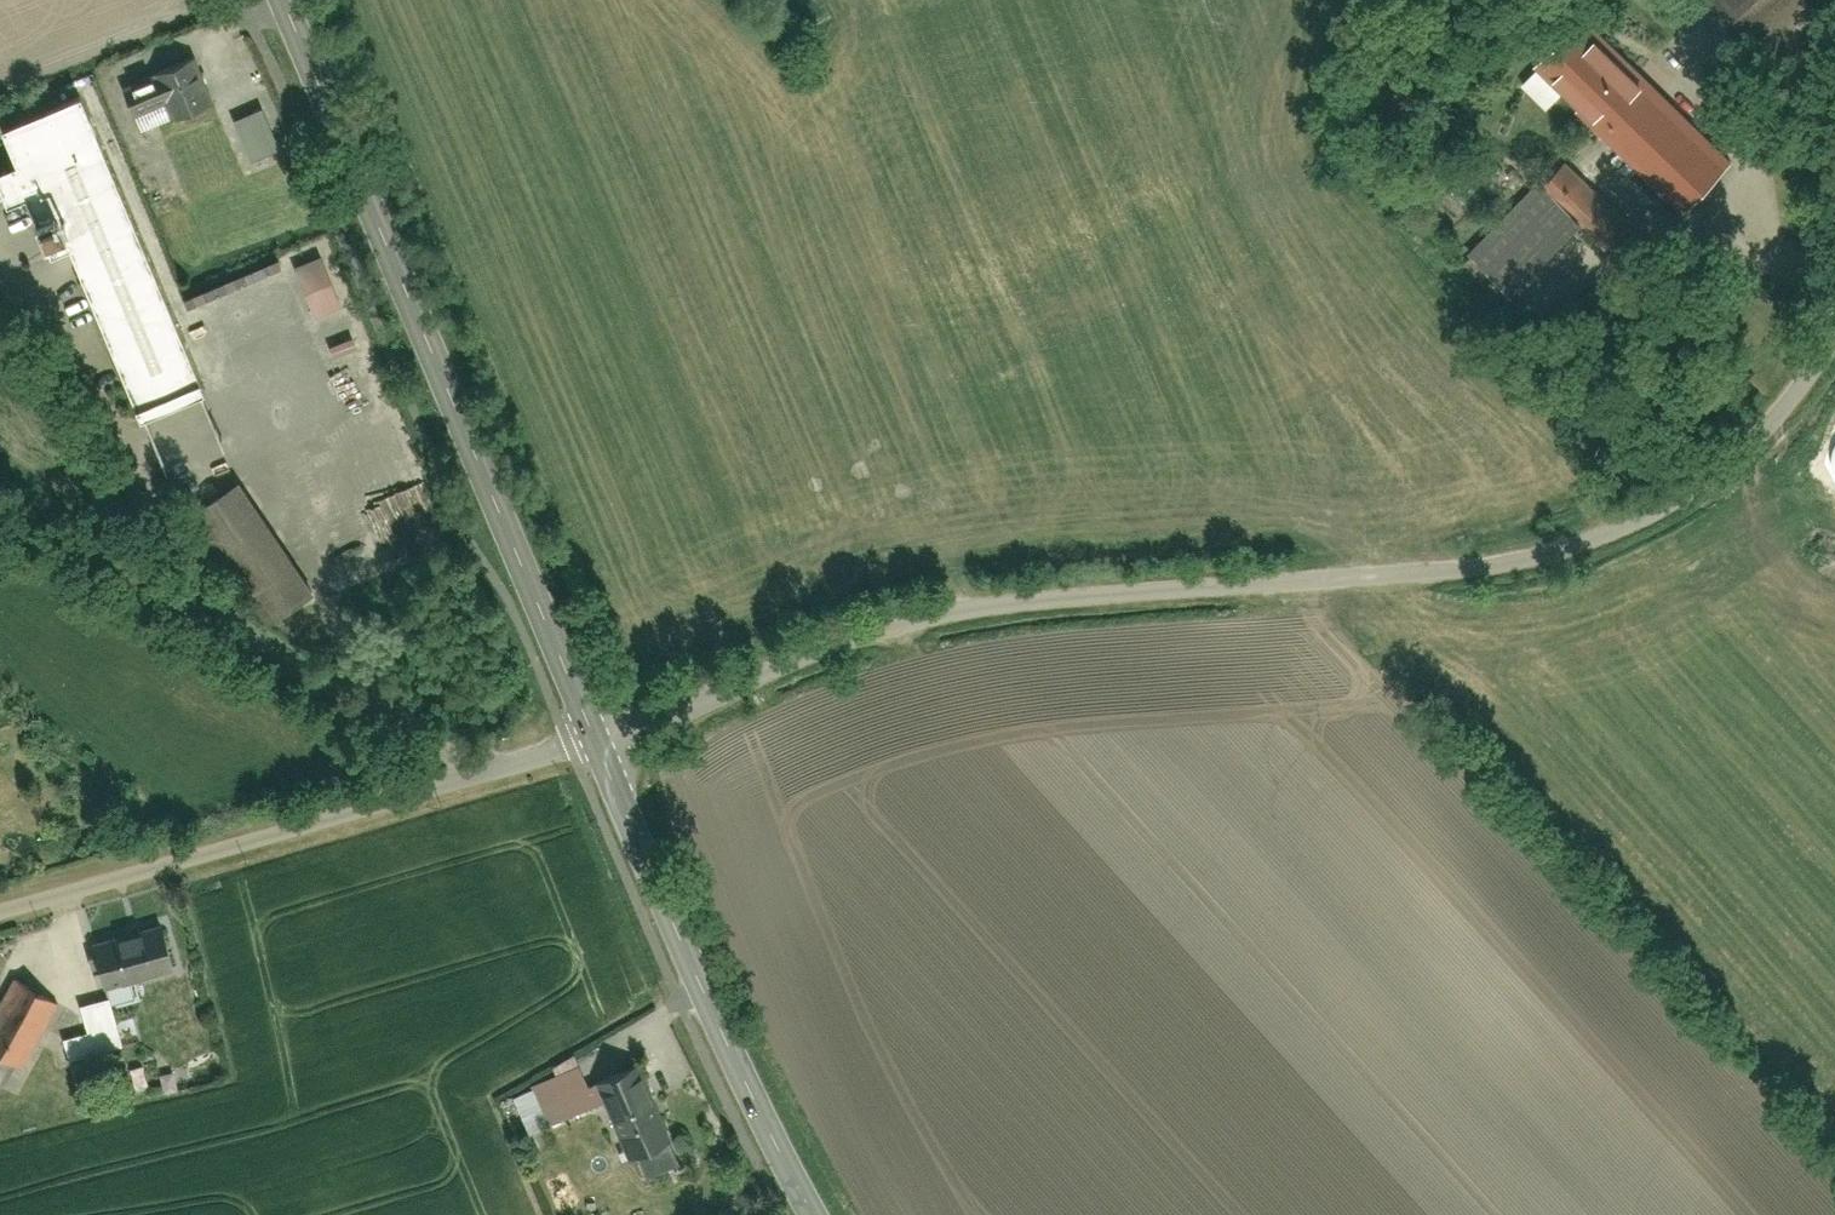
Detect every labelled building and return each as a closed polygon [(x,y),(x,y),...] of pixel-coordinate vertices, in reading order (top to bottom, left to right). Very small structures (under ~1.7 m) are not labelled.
[(1731,163),(1585,21),(1538,69),(1684,211),(1731,163)] [(196,58),(129,86),(140,113),(174,100),(181,118),(215,104),(196,58)] [(82,102),(0,136),(0,138),(13,169),(0,175),(0,191),(8,209),(26,201),(51,260),(71,252),(140,418),(203,392),(82,102)] [(264,111),(234,123),(251,163),(281,151),(264,111)] [(1609,206),(1559,159),(1537,181),(1577,219),(1587,229),(1609,206)] [(1508,291),(1577,219),(1537,181),(1468,253),(1508,291)] [(198,306),(286,264),(277,246),(189,288),(198,306)] [(320,258),(294,269),(315,320),(341,309),(320,258)] [(306,596),(238,488),(197,513),(265,622),(306,596)] [(176,922),(101,941),(112,985),(187,966),(176,922)] [(0,1020),(0,1047),(23,1061),(30,1065),(67,1002),(25,978),(0,1020)] [(72,1037),(77,1059),(131,1045),(117,994),(88,1002),(95,1031),(72,1037)] [(0,1047),(0,1094),(3,1096),(23,1061),(0,1047)] [(528,1137),(598,1105),(590,1088),(579,1065),(530,1087),(531,1091),(511,1100),(528,1137)] [(671,1144),(635,1067),(590,1088),(598,1105),(626,1164),(634,1161),(668,1145),(671,1144)] [(677,1166),(668,1145),(634,1161),(644,1181),(677,1166)]
